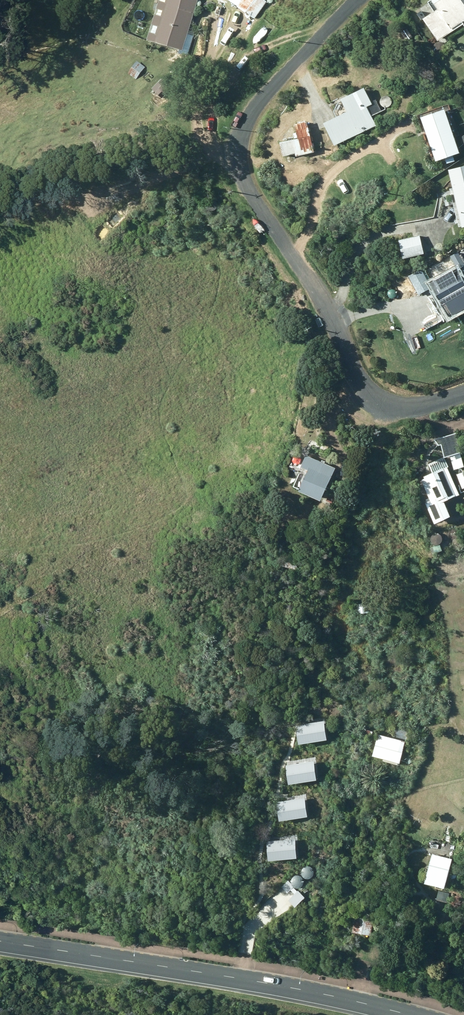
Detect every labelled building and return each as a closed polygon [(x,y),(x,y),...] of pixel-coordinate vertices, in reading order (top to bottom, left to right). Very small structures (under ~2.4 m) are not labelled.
[(196,2),(189,0),(166,0),(153,43),(182,51),(196,2)] [(267,2),(264,0),(228,0),(227,1),(255,20),(267,2)] [(434,5),(438,11),(425,19),(420,12),(416,14),(420,21),(422,19),(436,42),(463,25),(462,23),(463,21),(463,0),(442,0),(434,5)] [(136,79),(145,68),(137,61),(127,73),(136,79)] [(334,147),(377,126),(372,117),(381,112),(375,100),(370,102),(364,89),(340,101),(346,113),(323,125),(334,147)] [(420,119),(435,163),(460,154),(445,111),(420,119)] [(314,153),(307,122),(294,125),(295,134),(293,134),(294,140),(279,144),(282,157),(289,156),(291,163),(297,161),(296,157),(314,153)] [(461,229),(463,228),(463,167),(448,170),(461,229)] [(419,236),(398,241),(403,260),(423,255),(419,236)] [(463,311),(463,284),(455,269),(429,284),(421,270),(408,278),(419,296),(431,288),(449,319),(463,311)] [(455,434),(434,441),(438,447),(441,446),(444,458),(461,453),(455,434)] [(298,493),(320,503),(334,471),(305,457),(300,467),(308,471),(298,493)] [(425,505),(434,526),(450,519),(443,503),(459,496),(446,468),(447,467),(444,459),(429,465),(433,474),(423,478),(424,479),(421,481),(430,503),(425,505)] [(337,499),(329,495),(326,502),(334,505),(337,499)] [(434,554),(442,551),(440,546),(432,548),(434,554)] [(367,602),(356,604),(358,616),(369,615),(367,602)] [(291,732),(293,754),(326,751),(323,729),(291,732)] [(405,743),(378,736),(373,758),(383,760),(382,763),(399,767),(405,743)] [(281,770),(283,792),(316,789),(314,767),(281,770)] [(272,807),(274,829),(307,826),(304,804),(272,807)] [(266,847),(268,870),(300,867),(298,844),(266,847)] [(444,891),(451,861),(435,857),(432,867),(429,866),(424,886),(444,891)] [(358,913),(354,934),(370,937),(374,917),(358,913)]
